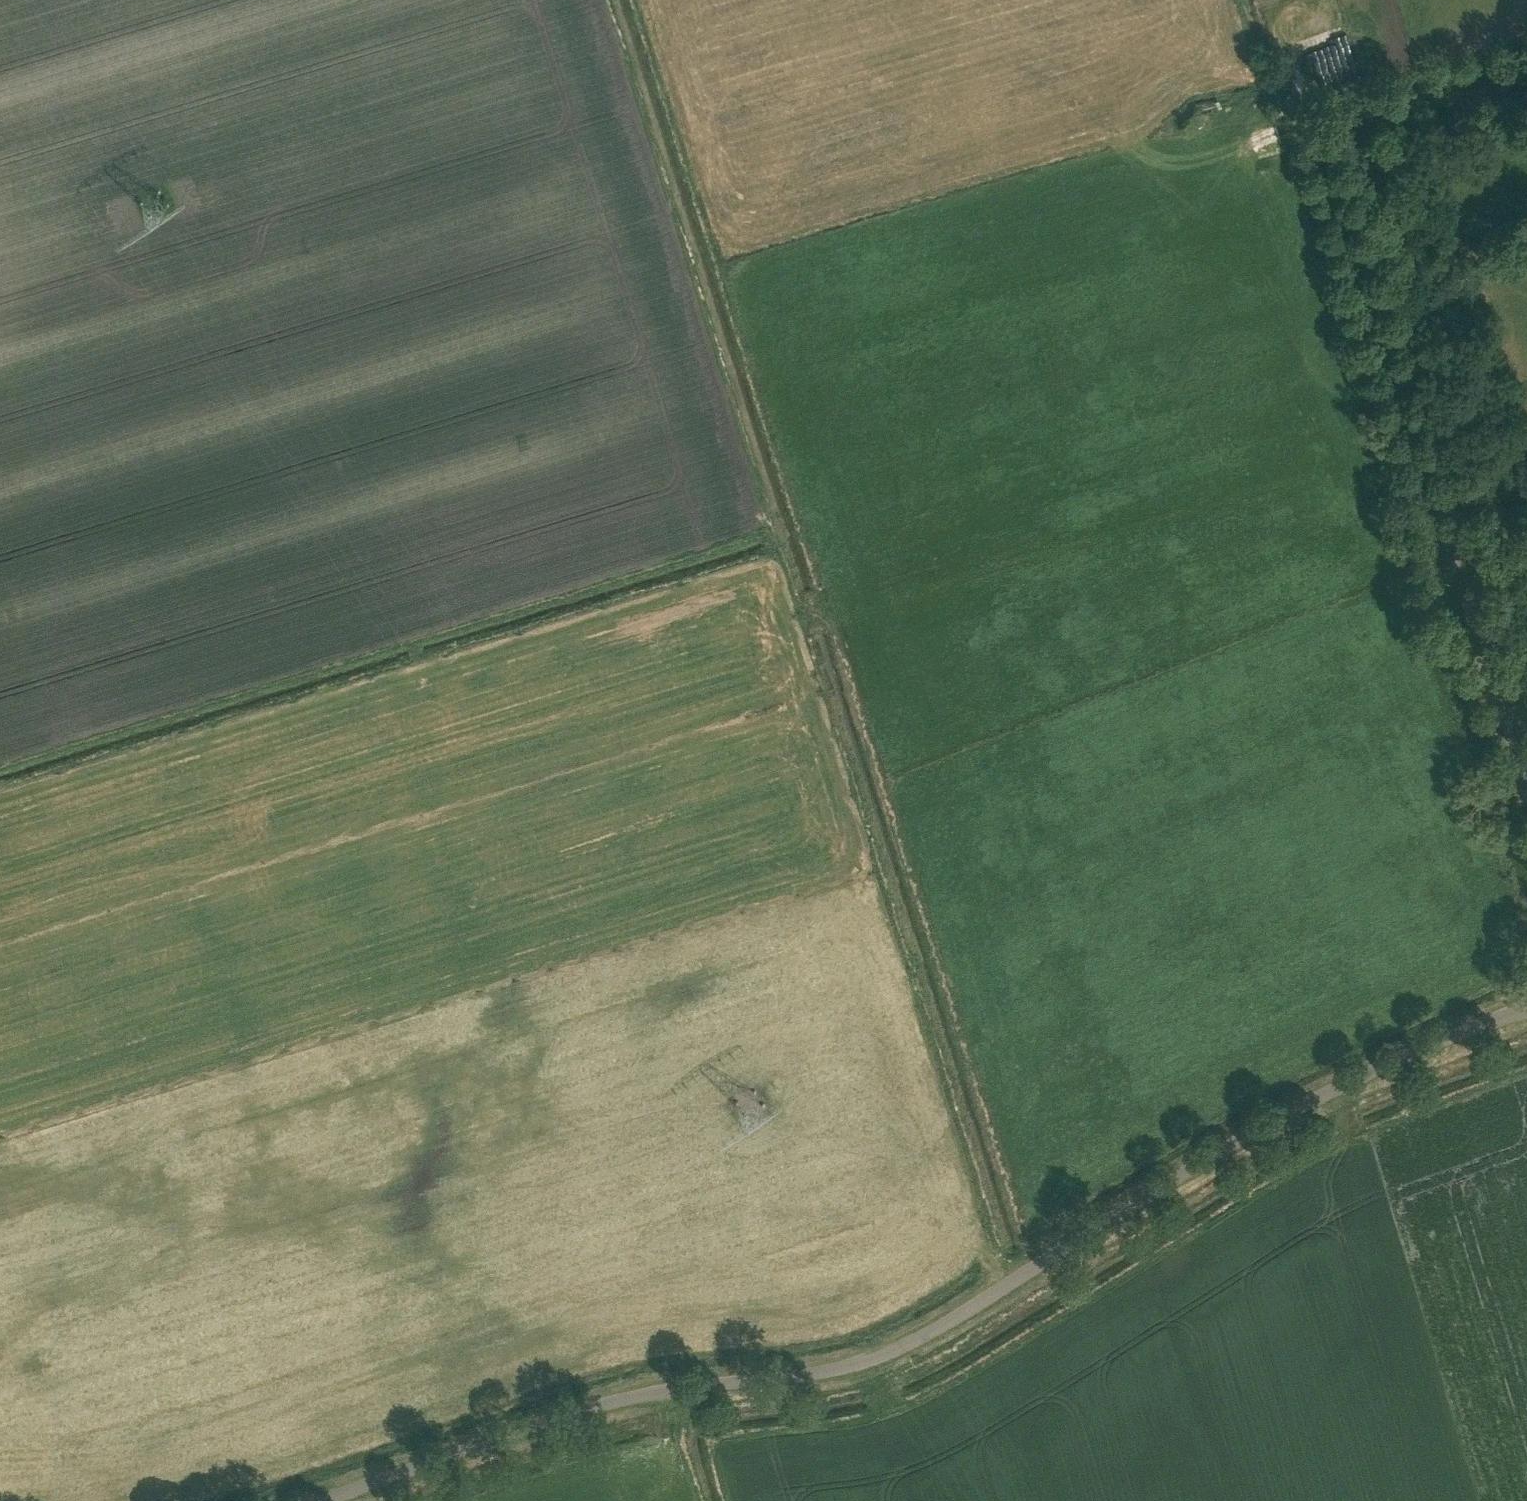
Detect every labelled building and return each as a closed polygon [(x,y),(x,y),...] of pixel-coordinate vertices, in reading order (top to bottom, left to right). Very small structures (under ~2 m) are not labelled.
[(1314,75),(1349,64),(1341,41),(1307,51),(1314,75)]
